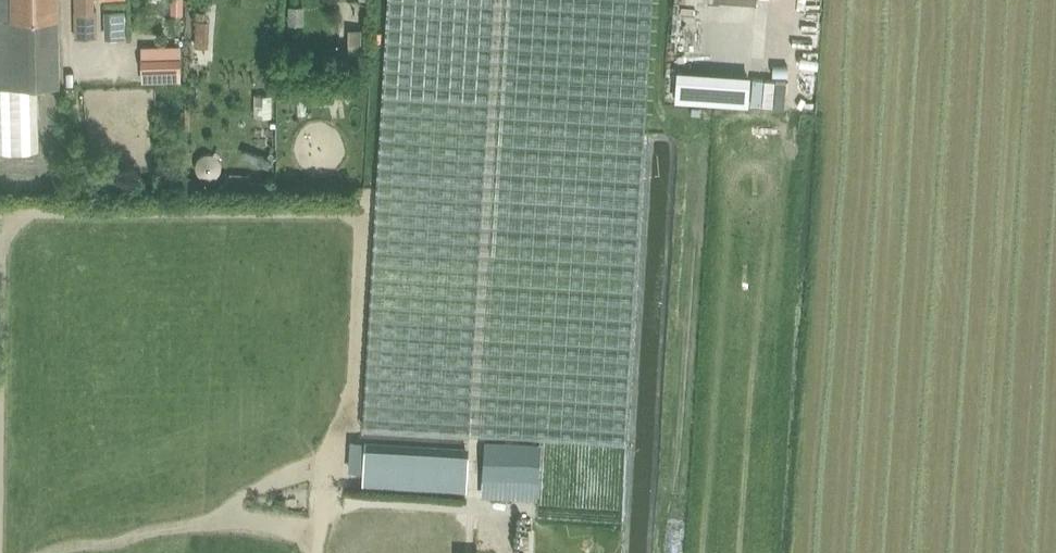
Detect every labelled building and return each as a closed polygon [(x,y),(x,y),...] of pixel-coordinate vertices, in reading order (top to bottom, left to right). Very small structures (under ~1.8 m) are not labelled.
[(59,85),(58,0),(0,0),(0,86),(59,85)] [(75,37),(95,36),(94,0),(74,0),(75,37)] [(363,428),(470,434),(495,0),(388,0),(377,201),(363,428)] [(470,434),(626,442),(644,132),(652,0),(495,0),(470,434)] [(766,2),(764,51),(797,52),(799,3),(766,2)] [(125,8),(109,9),(110,35),(126,35),(125,8)] [(168,55),(142,56),(142,68),(168,67),(168,79),(181,79),(181,43),(168,43),(168,55)] [(803,101),(807,78),(756,68),(752,92),(803,101)] [(749,108),(751,78),(678,73),(676,103),(749,108)] [(186,175),(198,176),(200,160),(188,159),(186,175)] [(467,492),(470,448),(367,442),(365,486),(467,492)]
